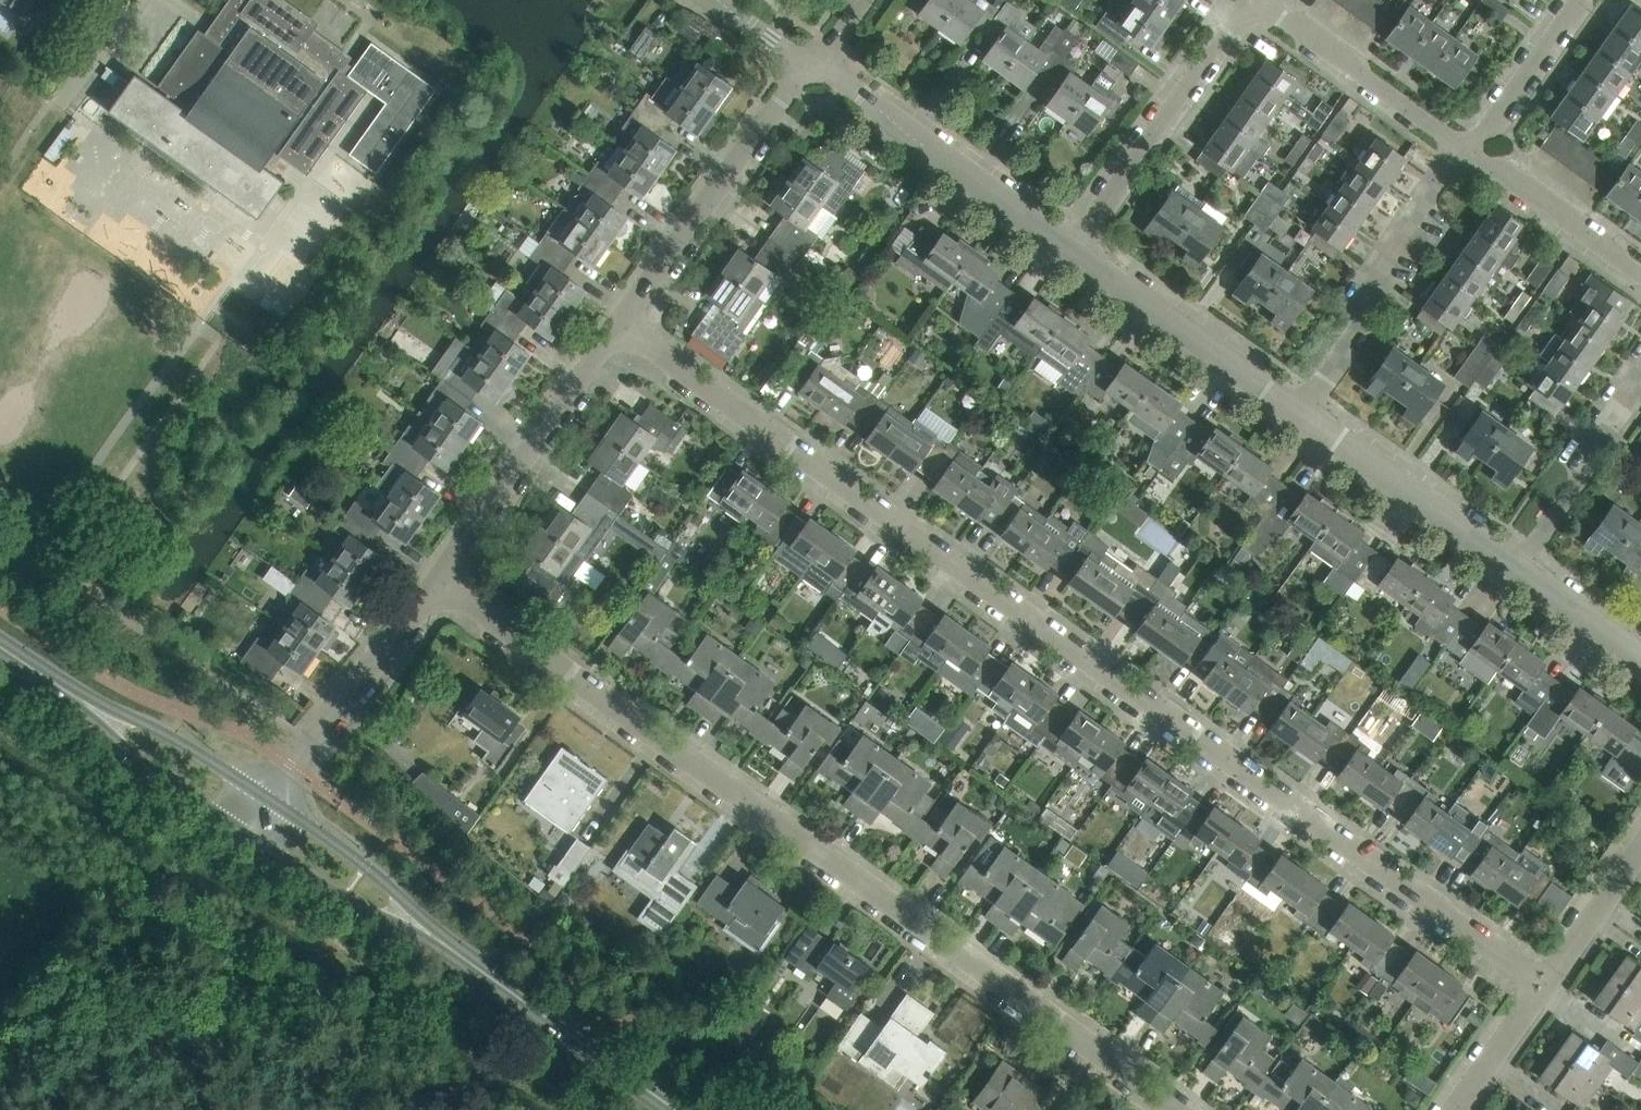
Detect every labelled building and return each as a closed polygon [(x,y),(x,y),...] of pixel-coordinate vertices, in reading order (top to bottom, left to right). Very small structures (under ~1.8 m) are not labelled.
[(11,6),(12,5),(23,12),(31,0),(2,0),(11,6)] [(106,67),(108,68),(131,85),(113,109),(223,189),(221,191),(258,218),(285,180),(269,169),(280,154),(307,174),(368,89),(386,102),(350,153),(378,173),(438,89),(373,43),(354,69),(346,63),(346,62),(350,57),(313,31),(318,23),(286,0),(231,0),(215,23),(214,24),(217,26),(210,36),(199,28),(158,85),(170,94),(168,96),(162,105),(107,65),(107,66),(106,67)] [(959,0),(927,0),(918,13),(939,28),(959,0)] [(985,31),(1002,9),(1008,0),(1007,0),(996,0),(993,3),(989,0),(976,0),(974,2),(971,0),(959,0),(939,28),(960,43),(975,23),(985,31)] [(1003,74),(1028,40),(1037,27),(1025,18),(1028,15),(1008,0),(1002,9),(985,31),(996,39),(982,59),(1003,74)] [(1168,23),(1136,0),(1133,0),(1120,18),(1108,9),(1096,25),(1120,42),(1128,30),(1151,47),(1152,45),(1157,48),(1169,33),(1163,29),(1168,23)] [(1168,23),(1184,0),(1136,0),(1168,23)] [(1360,0),(1345,0),(1342,5),(1352,12),(1360,0)] [(1375,0),(1360,0),(1352,12),(1361,19),(1375,0)] [(1386,5),(1379,0),(1375,0),(1361,19),(1371,26),(1386,5)] [(1510,10),(1496,0),(1482,0),(1479,4),(1502,21),(1510,10)] [(1632,3),(1616,25),(1640,43),(1640,9),(1632,3)] [(1396,12),(1386,5),(1371,26),(1381,33),(1396,12)] [(1409,53),(1432,22),(1409,6),(1386,37),(1409,53)] [(1038,69),(1049,77),(1065,56),(1086,27),(1073,18),(1066,29),(1065,28),(1052,46),(1045,41),(1040,48),(1028,40),(1003,74),(1024,89),(1038,69)] [(1432,70),(1454,38),(1432,22),(1409,53),(1432,70)] [(630,49),(642,58),(659,34),(647,25),(630,49)] [(1616,25),(1600,48),(1631,70),(1640,57),(1640,43),(1616,25)] [(1477,54),(1454,38),(1432,70),(1455,86),(1477,54)] [(1130,75),(1139,63),(1118,48),(1109,60),(1130,75)] [(1631,70),(1600,48),(1584,70),(1615,93),(1631,70)] [(731,88),(732,86),(698,62),(690,56),(673,80),(715,110),(717,106),(723,110),(736,91),(731,88)] [(1067,120),(1091,85),(1071,71),(1076,64),(1065,56),(1049,77),(1060,85),(1046,104),(1067,120)] [(1267,59),(1251,82),(1279,102),(1292,111),(1299,101),(1286,93),(1296,80),(1267,59)] [(1615,93),(1584,70),(1567,93),(1599,116),(1615,93)] [(4,94),(11,83),(0,76),(0,92),(4,94)] [(712,113),(715,110),(673,80),(667,76),(653,95),(647,91),(637,105),(661,123),(668,112),(698,134),(699,132),(704,136),(718,117),(712,113)] [(1106,91),(1093,82),(1091,85),(1067,120),(1088,135),(1104,113),(1109,117),(1121,99),(1108,89),(1106,91)] [(1279,102),(1251,82),(1235,104),(1263,124),(1279,102)] [(1599,116),(1567,93),(1551,116),(1583,138),(1599,116)] [(1317,129),(1333,107),(1322,99),(1306,121),(1317,129)] [(1263,124),(1235,104),(1220,126),(1248,146),(1257,153),(1262,156),(1270,146),(1255,135),(1263,124)] [(654,133),(661,123),(637,105),(626,120),(622,127),(620,145),(659,173),(676,149),(654,133)] [(1333,141),(1349,118),(1338,110),(1322,133),(1333,141)] [(1626,134),(1636,142),(1640,134),(1640,122),(1637,119),(1626,134)] [(1551,155),(1567,134),(1555,125),(1540,147),(1551,155)] [(1257,153),(1248,146),(1220,126),(1204,148),(1229,167),(1241,175),(1257,153)] [(1549,132),(1542,127),(1538,134),(1544,139),(1549,132)] [(1311,138),(1303,132),(1294,145),(1302,151),(1311,138)] [(1561,162),(1577,141),(1567,134),(1551,155),(1561,162)] [(1625,157),(1636,142),(1626,134),(1614,150),(1625,157)] [(1377,137),(1364,155),(1361,160),(1389,180),(1405,158),(1377,137)] [(1572,169),(1587,148),(1577,141),(1561,162),(1572,169)] [(1316,142),(1307,154),(1315,160),(1324,148),(1316,142)] [(642,197),(659,173),(620,145),(606,165),(599,160),(589,174),(612,191),(620,180),(642,197)] [(1292,165),(1302,151),(1294,145),(1284,159),(1292,165)] [(804,157),(788,181),(834,213),(865,170),(833,147),(819,167),(804,157)] [(1229,167),(1204,148),(1196,159),(1221,178),(1229,167)] [(1581,176),(1596,155),(1587,148),(1572,169),(1581,176)] [(1305,174),(1315,160),(1307,154),(1297,169),(1305,174)] [(1591,183),(1606,162),(1596,155),(1581,176),(1591,183)] [(1374,202),(1389,180),(1361,160),(1345,182),(1374,202)] [(1616,169),(1606,162),(1591,183),(1601,190),(1616,169)] [(1640,194),(1640,171),(1629,163),(1606,194),(1629,211),(1640,194)] [(629,228),(628,223),(626,219),(627,217),(605,201),(612,191),(589,174),(579,188),(586,193),(578,194),(574,196),(572,197),(571,199),(570,201),(570,204),(570,207),(568,209),(577,216),(611,241),(615,235),(619,236),(624,235),(627,232),(629,228)] [(1273,197),(1280,187),(1269,180),(1262,190),(1273,197)] [(837,216),(834,213),(788,181),(771,204),(785,214),(770,236),(802,259),(819,235),(822,237),(837,216)] [(1357,225),(1374,202),(1345,182),(1329,204),(1357,225)] [(1290,194),(1280,187),(1273,197),(1283,205),(1290,194)] [(1255,223),(1273,197),(1262,190),(1244,215),(1255,223)] [(1177,239),(1198,209),(1173,191),(1146,230),(1156,237),(1164,229),(1177,239)] [(1629,211),(1640,219),(1640,194),(1629,211)] [(1265,230),(1283,205),(1273,197),(1255,223),(1265,230)] [(1341,247),(1357,225),(1329,204),(1313,226),(1317,229),(1341,247)] [(594,265),(611,241),(577,216),(568,209),(565,207),(550,227),(540,242),(564,259),(571,248),(594,265)] [(1487,217),(1471,239),(1500,259),(1499,260),(1511,269),(1519,257),(1507,248),(1516,237),(1514,236),(1522,224),(1497,207),(1489,218),(1487,217)] [(1195,265),(1223,226),(1198,209),(1177,239),(1190,248),(1185,257),(1195,265)] [(953,279),(974,249),(959,238),(957,242),(943,233),(937,242),(920,229),(923,226),(922,225),(896,261),(915,276),(918,271),(945,290),(953,279)] [(1341,247),(1317,229),(1309,240),(1334,258),(1341,247)] [(802,259),(770,236),(754,258),(740,248),(723,271),(757,296),(779,265),(792,274),(802,259)] [(1500,259),(1471,239),(1456,261),(1484,281),(1495,288),(1503,277),(1493,270),(1499,260),(1500,259)] [(556,269),(564,259),(540,242),(529,257),(540,264),(525,284),(535,290),(569,314),(586,290),(556,269)] [(989,259),(974,249),(953,279),(969,289),(959,323),(979,338),(1011,294),(993,281),(999,273),(986,263),(989,259)] [(1265,302),(1287,271),(1262,254),(1261,256),(1252,250),(1241,265),(1250,272),(1234,293),(1245,300),(1252,293),(1265,302)] [(1539,286),(1554,264),(1543,257),(1528,279),(1539,286)] [(1484,281),(1456,261),(1440,283),(1469,303),(1484,281)] [(1554,297),(1570,275),(1559,268),(1544,290),(1554,297)] [(769,304),(757,296),(723,271),(706,295),(721,305),(707,324),(701,320),(692,333),(729,360),(741,343),(748,334),(769,304)] [(1311,289),(1294,276),(1287,271),(1265,302),(1278,311),(1273,321),(1284,328),(1311,289)] [(1577,300),(1570,310),(1580,318),(1581,317),(1609,337),(1625,315),(1623,314),(1631,303),(1594,276),(1588,285),(1585,283),(1575,298),(1577,300)] [(1469,303),(1440,283),(1438,282),(1434,279),(1424,294),(1429,298),(1424,306),(1448,323),(1453,326),(1469,303)] [(552,338),(569,314),(535,290),(526,303),(506,289),(491,310),(515,327),(522,317),(552,338)] [(1523,289),(1514,302),(1522,308),(1531,295),(1523,289)] [(1036,355),(1065,314),(1050,303),(1047,307),(1034,298),(1028,306),(1011,294),(979,338),(976,343),(988,351),(1001,333),(1034,358),(1036,355)] [(1536,299),(1527,311),(1535,317),(1544,304),(1536,299)] [(1512,322),(1522,308),(1514,302),(1504,316),(1512,322)] [(1448,323),(1424,306),(1416,316),(1441,334),(1448,323)] [(507,337),(515,327),(491,310),(481,324),(493,332),(478,352),(513,377),(530,353),(507,337)] [(1525,331),(1535,317),(1527,311),(1517,326),(1525,331)] [(1080,324),(1065,314),(1036,355),(1063,374),(1057,382),(1076,395),(1083,386),(1101,359),(1084,346),(1090,338),(1077,328),(1080,324)] [(1594,359),(1609,337),(1581,317),(1580,318),(1566,339),(1594,359)] [(1594,359),(1566,339),(1556,332),(1540,354),(1550,361),(1578,381),(1594,359)] [(1500,345),(1489,337),(1485,334),(1477,344),(1493,355),(1500,345)] [(496,401),(513,377),(478,352),(456,336),(432,371),(443,378),(466,395),(474,385),(496,401)] [(1475,380),(1493,355),(1477,344),(1455,376),(1469,386),(1475,379),(1475,380)] [(1510,352),(1500,345),(1493,355),(1503,362),(1510,352)] [(822,407),(842,379),(848,370),(841,365),(839,356),(826,358),(812,347),(791,377),(791,378),(795,373),(806,381),(799,391),(822,407)] [(1397,396),(1418,365),(1394,348),(1366,387),(1376,394),(1384,386),(1397,396)] [(1485,387),(1503,362),(1493,355),(1475,380),(1485,387)] [(1135,410),(1156,379),(1141,368),(1138,372),(1125,362),(1119,371),(1101,359),(1083,386),(1101,399),(1107,390),(1135,410)] [(1562,404),(1578,381),(1550,361),(1534,384),(1537,386),(1562,404)] [(1415,422),(1443,383),(1418,365),(1397,396),(1410,405),(1405,414),(1415,422)] [(862,421),(879,396),(860,383),(863,380),(848,370),(842,379),(822,407),(844,423),(851,413),(862,421)] [(459,405),(466,395),(443,378),(418,412),(430,420),(465,445),(482,421),(459,405)] [(1170,389),(1156,379),(1135,410),(1128,420),(1154,438),(1147,460),(1160,469),(1172,451),(1174,452),(1192,423),(1175,411),(1181,402),(1168,393),(1170,389)] [(1562,404),(1537,386),(1529,397),(1554,415),(1562,404)] [(889,455),(909,427),(913,421),(901,412),(879,396),(862,421),(873,429),(866,439),(889,455)] [(622,412),(605,435),(639,460),(648,447),(672,452),(688,429),(650,402),(637,422),(622,412)] [(1036,411),(1028,423),(1046,436),(1054,424),(1036,411)] [(1486,459),(1507,428),(1483,411),(1455,450),(1465,457),(1473,449),(1486,459)] [(465,445),(430,420),(418,412),(394,446),(418,463),(425,453),(448,469),(449,466),(455,470),(468,453),(462,449),(465,445)] [(930,469),(947,445),(949,442),(915,418),(913,421),(909,427),(889,455),(912,471),(919,461),(930,469)] [(1226,475),(1247,443),(1232,433),(1229,437),(1216,427),(1210,436),(1192,423),(1174,452),(1193,465),(1199,456),(1226,475)] [(1532,446),(1507,428),(1486,459),(1499,468),(1494,478),(1504,485),(1532,446)] [(624,482),(639,460),(605,435),(589,459),(603,469),(587,491),(620,514),(634,494),(624,482)] [(957,504),(977,475),(980,470),(983,466),(949,442),(947,445),(930,469),(941,477),(933,487),(957,504)] [(1261,454),(1247,443),(1226,475),(1253,494),(1245,504),(1264,517),(1283,488),(1265,476),(1272,467),(1259,458),(1261,454)] [(410,473),(418,463),(394,446),(384,460),(391,465),(376,485),(389,494),(423,518),(426,514),(431,518),(444,501),(438,497),(440,495),(410,473)] [(747,512),(766,485),(743,469),(736,478),(725,470),(729,466),(728,465),(708,493),(729,509),(733,502),(747,512)] [(997,517),(1015,493),(1018,488),(997,473),(994,479),(980,470),(977,475),(957,504),(979,519),(983,514),(993,522),(997,517)] [(314,497),(296,485),(289,496),(307,508),(314,497)] [(788,501),(766,485),(747,512),(761,522),(756,528),(776,542),(792,519),(781,511),(788,501)] [(1316,539),(1337,508),(1323,498),(1320,502),(1307,492),(1301,501),(1283,488),(1264,517),(1243,546),(1253,553),(1263,552),(1274,536),(1283,534),(1292,522),(1316,539)] [(1117,490),(1108,503),(1121,513),(1130,500),(1117,490)] [(620,514),(587,491),(572,513),(557,503),(541,526),(575,551),(585,559),(587,560),(620,514)] [(1024,552),(1044,523),(1048,517),(1015,493),(997,517),(1008,525),(1001,535),(1024,552)] [(406,542),(423,518),(389,494),(375,514),(355,500),(345,514),(369,531),(376,521),(406,542)] [(1638,522),(1613,505),(1586,543),(1596,551),(1603,543),(1616,552),(1638,522)] [(1349,523),(1352,519),(1337,508),(1316,539),(1309,549),(1336,568),(1326,583),(1344,596),(1355,581),(1374,553),(1356,541),(1362,532),(1349,523)] [(362,541),(369,531),(345,514),(335,529),(346,537),(332,557),(367,581),(372,575),(377,579),(389,563),(383,559),(384,557),(362,541)] [(1064,565),(1081,541),(1088,531),(1074,521),(1069,527),(1051,514),(1048,517),(1044,523),(1024,552),(1046,568),(1053,558),(1064,565)] [(802,577),(833,533),(810,517),(803,526),(792,519),(776,542),(780,545),(772,556),(802,577)] [(1186,521),(1178,533),(1185,537),(1192,525),(1186,521)] [(1638,522),(1616,552),(1630,562),(1625,571),(1635,579),(1640,570),(1640,524),(1638,522)] [(585,559),(575,551),(541,526),(524,550),(538,560),(523,579),(525,581),(518,592),(548,613),(566,588),(565,588),(585,559)] [(1091,600),(1111,571),(1119,561),(1106,552),(1110,546),(1088,531),(1081,541),(1064,565),(1060,570),(1071,578),(1068,583),(1091,600)] [(856,549),(833,533),(802,577),(825,594),(826,593),(836,600),(839,596),(860,567),(849,559),(856,549)] [(689,621),(676,611),(653,594),(677,559),(667,552),(642,586),(629,604),(616,621),(623,626),(609,646),(623,656),(633,643),(652,657),(650,659),(658,664),(671,646),(689,621)] [(1407,604),(1428,573),(1413,563),(1411,567),(1397,557),(1391,566),(1374,553),(1355,581),(1373,595),(1380,585),(1407,604)] [(350,605),(367,581),(332,557),(318,576),(307,568),(297,582),(320,599),(328,589),(350,605)] [(1129,612),(1147,588),(1149,590),(1157,578),(1137,564),(1132,571),(1119,561),(1111,571),(1091,600),(1114,616),(1121,606),(1129,612)] [(881,608),(900,581),(878,565),(871,575),(860,567),(839,596),(872,619),(881,608)] [(1453,597),(1440,588),(1443,584),(1428,573),(1407,604),(1422,614),(1415,624),(1416,629),(1423,634),(1427,633),(1446,646),(1465,618),(1447,606),(1453,597)] [(287,596),(297,582),(288,576),(279,589),(287,596)] [(923,597),(900,581),(881,608),(872,619),(866,629),(869,631),(872,632),(876,632),(879,632),(883,631),(886,630),(888,628),(891,625),(910,638),(927,615),(916,607),(923,597)] [(313,609),(320,599),(297,582),(287,596),(298,604),(284,624),(319,649),(322,645),(327,649),(339,632),(334,628),(336,625),(313,609)] [(1158,648),(1178,620),(1165,611),(1169,605),(1149,590),(1147,588),(1129,612),(1142,621),(1135,631),(1158,648)] [(948,656),(968,629),(945,613),(938,623),(927,615),(910,638),(931,653),(935,647),(948,656)] [(1199,662),(1216,637),(1183,614),(1178,620),(1158,648),(1181,664),(1188,654),(1199,662)] [(1482,630),(1465,618),(1446,646),(1463,658),(1460,663),(1488,683),(1498,669),(1519,638),(1504,628),(1502,632),(1488,622),(1482,630)] [(302,673),(319,649),(284,624),(270,643),(259,635),(239,663),(269,684),(278,671),(272,667),(279,657),(302,673)] [(702,712),(740,658),(698,627),(689,639),(697,645),(687,659),(674,650),(662,667),(670,672),(671,670),(697,689),(688,702),(702,712)] [(991,646),(968,629),(948,656),(963,666),(958,672),(978,686),(994,663),(984,655),(991,646)] [(1352,659),(1320,636),(1300,663),(1313,672),(1321,661),(1329,662),(1343,672),(1352,659)] [(1225,696),(1245,667),(1232,658),(1236,652),(1216,637),(1199,662),(1210,669),(1203,679),(1225,696)] [(1533,649),(1519,638),(1498,669),(1525,688),(1518,698),(1537,711),(1555,683),(1538,671),(1544,662),(1531,652),(1533,649)] [(1423,673),(1430,662),(1419,654),(1411,664),(1423,673)] [(775,682),(740,658),(702,712),(715,722),(725,709),(751,727),(749,730),(759,736),(771,720),(756,709),(775,682)] [(1006,719),(1035,677),(1012,661),(1005,671),(994,663),(978,686),(998,701),(992,709),(1006,719)] [(1266,710),(1283,686),(1263,671),(1258,677),(1245,667),(1225,696),(1248,712),(1256,702),(1266,710)] [(1058,693),(1035,677),(1006,719),(1039,743),(1062,711),(1051,703),(1058,693)] [(1589,733),(1610,703),(1595,693),(1592,697),(1579,687),(1573,696),(1555,683),(1537,711),(1555,724),(1562,714),(1589,733)] [(1293,744),(1312,716),(1299,706),(1304,700),(1283,686),(1266,710),(1277,718),(1270,727),(1293,744)] [(505,736),(519,715),(481,688),(464,712),(484,726),(474,740),(487,750),(482,758),(498,769),(515,744),(505,736)] [(866,702),(853,720),(863,728),(876,710),(866,702)] [(1610,703),(1589,733),(1615,752),(1601,772),(1626,790),(1640,769),(1640,744),(1629,735),(1635,727),(1622,717),(1624,713),(1610,703)] [(830,743),(840,729),(806,704),(796,717),(783,708),(773,721),(771,720),(759,736),(769,743),(770,741),(790,755),(780,768),(794,778),(823,738),(830,743)] [(1083,753),(1103,725),(1080,709),(1073,719),(1062,711),(1039,743),(1073,767),(1083,753)] [(1333,758),(1350,734),(1331,720),(1327,726),(1312,716),(1293,744),(1316,760),(1323,750),(1333,758)] [(1125,742),(1103,725),(1083,753),(1097,763),(1092,768),(1112,783),(1129,760),(1118,752),(1125,742)] [(858,813),(897,758),(900,760),(905,754),(899,750),(894,757),(863,734),(854,748),(840,738),(818,768),(825,773),(827,771),(853,790),(844,803),(858,813)] [(1360,792),(1380,764),(1366,754),(1370,748),(1350,734),(1333,758),(1344,766),(1337,776),(1360,792)] [(562,746),(549,764),(524,799),(570,832),(608,779),(562,746)] [(1150,801),(1170,774),(1147,757),(1140,767),(1129,760),(1112,783),(1133,797),(1137,791),(1150,801)] [(936,799),(925,791),(931,783),(900,760),(897,758),(858,813),(872,823),(881,809),(905,826),(903,828),(911,834),(936,799)] [(1401,806),(1418,782),(1399,768),(1394,774),(1380,764),(1360,792),(1383,808),(1390,798),(1401,806)] [(423,771),(413,780),(466,834),(481,814),(456,796),(423,771)] [(1193,790),(1170,774),(1150,801),(1165,811),(1160,818),(1179,832),(1197,807),(1185,800),(1193,790)] [(1427,840),(1447,812),(1434,803),(1438,796),(1418,782),(1401,806),(1412,814),(1404,824),(1427,840)] [(1547,798),(1538,810),(1546,816),(1555,804),(1547,798)] [(981,840),(992,826),(957,801),(948,814),(936,806),(915,837),(922,842),(924,840),(941,852),(931,865),(946,876),(975,835),(981,840)] [(1217,850),(1237,822),(1214,805),(1208,815),(1197,807),(1179,832),(1199,847),(1204,840),(1217,850)] [(1468,854),(1485,831),(1465,816),(1461,822),(1447,812),(1427,840),(1450,856),(1457,847),(1468,854)] [(1079,828),(1068,821),(1060,832),(1070,840),(1079,828)] [(628,852),(619,865),(629,872),(650,872),(662,880),(692,838),(675,826),(668,836),(649,822),(628,852)] [(1260,838),(1237,822),(1217,850),(1231,860),(1227,866),(1246,880),(1264,855),(1253,848),(1260,838)] [(1495,888),(1514,861),(1518,855),(1505,846),(1485,831),(1468,854),(1479,862),(1472,872),(1495,888)] [(577,838),(556,866),(549,875),(562,885),(569,875),(590,847),(577,838)] [(1063,838),(1057,848),(1066,855),(1073,845),(1063,838)] [(999,924),(1036,872),(1003,847),(984,872),(971,863),(959,879),(967,885),(968,882),(994,901),(985,914),(999,924)] [(1284,898),(1304,870),(1281,853),(1275,863),(1264,855),(1246,880),(1267,895),(1272,889),(1284,898)] [(1529,871),(1514,861),(1495,888),(1518,904),(1525,894),(1535,902),(1532,907),(1533,908),(1553,879),(1533,864),(1529,871)] [(1149,873),(1136,864),(1126,879),(1138,888),(1149,873)] [(659,900),(654,907),(655,918),(668,927),(678,914),(685,903),(698,885),(677,870),(656,898),(659,900)] [(1327,886),(1304,870),(1284,898),(1298,908),(1294,914),(1313,929),(1331,904),(1320,896),(1327,886)] [(1083,905),(1036,872),(999,924),(1013,934),(1022,921),(1049,939),(1047,942),(1054,947),(1067,929),(1083,905)] [(774,920),(785,905),(747,878),(739,889),(717,873),(697,901),(728,924),(726,927),(758,951),(768,936),(765,933),(767,931),(770,933),(778,923),(774,920)] [(534,874),(527,883),(539,891),(545,882),(534,874)] [(1111,977),(1132,947),(1120,938),(1130,923),(1095,899),(1084,914),(1091,918),(1062,959),(1077,969),(1086,956),(1106,970),(1104,972),(1111,977)] [(1352,946),(1372,918),(1349,902),(1342,911),(1331,904),(1313,929),(1334,944),(1339,936),(1352,946)] [(1395,934),(1372,918),(1352,946),(1366,957),(1361,963),(1381,977),(1398,952),(1388,944),(1395,934)] [(809,925),(796,943),(785,958),(812,977),(818,968),(836,981),(826,994),(847,1009),(859,993),(853,988),(869,966),(834,940),(832,943),(822,936),(823,935),(809,925)] [(1150,1022),(1188,968),(1156,945),(1147,957),(1132,947),(1111,977),(1118,982),(1120,980),(1146,998),(1136,1012),(1150,1022)] [(1419,994),(1439,966),(1416,950),(1409,960),(1398,952),(1381,977),(1400,991),(1398,993),(1413,1003),(1419,994)] [(1627,954),(1626,955),(1629,957),(1613,980),(1640,1000),(1640,965),(1627,954)] [(1462,982),(1439,966),(1419,994),(1413,1003),(1427,1013),(1429,1010),(1449,1024),(1470,996),(1469,995),(1466,1000),(1455,992),(1462,982)] [(1206,1017),(1223,994),(1188,968),(1150,1022),(1164,1032),(1173,1018),(1200,1037),(1198,1039),(1206,1044),(1218,1027),(1206,1017)] [(1613,980),(1597,1001),(1595,999),(1594,1000),(1636,1031),(1633,1034),(1640,1039),(1640,1000),(1613,980)] [(1259,981),(1250,992),(1256,996),(1262,993),(1267,988),(1259,981)] [(921,1085),(946,1050),(920,1032),(934,1012),(907,993),(882,1027),(861,1012),(837,1045),(881,1076),(892,1063),(921,1085)] [(1471,1009),(1466,1017),(1478,1025),(1483,1017),(1471,1009)] [(1275,1057),(1260,1047),(1268,1036),(1236,1011),(1225,1025),(1232,1030),(1203,1070),(1218,1081),(1228,1067),(1247,1081),(1245,1083),(1253,1089),(1264,1073),(1275,1057)] [(1600,1050),(1572,1031),(1574,1033),(1559,1055),(1598,1083),(1610,1066),(1626,1078),(1633,1069),(1638,1061),(1607,1039),(1606,1040),(1607,1041),(1600,1050)] [(1598,1083),(1559,1055),(1543,1077),(1540,1075),(1540,1076),(1582,1106),(1598,1083)] [(1638,1061),(1633,1069),(1640,1075),(1640,1057),(1638,1061)] [(1335,1082),(1300,1058),(1293,1068),(1279,1059),(1268,1075),(1256,1092),(1264,1097),(1266,1095),(1287,1109),(1315,1109),(1335,1082)] [(1045,1098),(1025,1083),(1028,1079),(1003,1061),(978,1096),(996,1109),(1037,1109),(1045,1098)] [(1370,1106),(1349,1092),(1354,1085),(1340,1074),(1335,1082),(1315,1109),(1367,1109),(1370,1106)]
